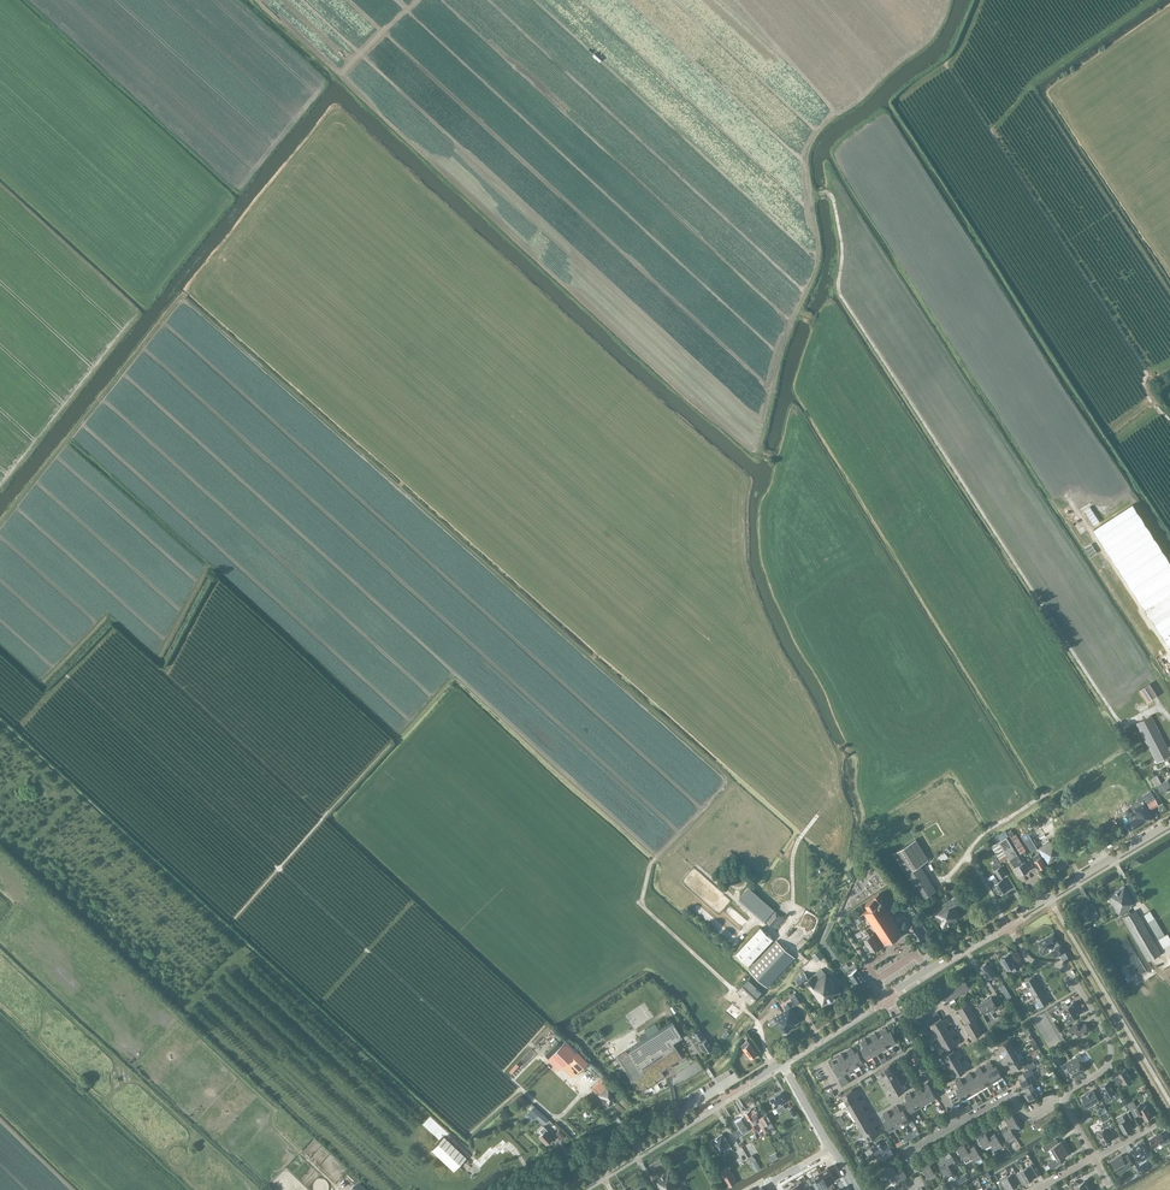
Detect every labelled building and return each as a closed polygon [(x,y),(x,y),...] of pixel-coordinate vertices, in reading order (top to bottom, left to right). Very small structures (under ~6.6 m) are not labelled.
[(1093,529),(1119,569),(1146,611),(1169,596),(1169,561),(1158,543),(1133,504),(1093,529)] [(1084,510),(1094,525),(1100,521),(1090,506),(1084,510)] [(1072,519),(1080,533),(1085,530),(1078,516),(1072,519)] [(1097,552),(1091,544),(1085,548),(1091,556),(1097,552)] [(1146,611),(1155,624),(1169,614),(1169,596),(1146,611)] [(1155,624),(1169,647),(1169,614),(1155,624)] [(1150,683),(1139,690),(1147,702),(1158,695),(1150,683)] [(1136,723),(1157,762),(1169,755),(1169,751),(1169,750),(1164,740),(1156,723),(1151,715),(1136,723)] [(1159,779),(1157,775),(1152,777),(1162,794),(1169,789),(1169,783),(1168,779),(1161,783),(1159,779)] [(1159,805),(1155,798),(1150,790),(1141,795),(1142,796),(1144,800),(1146,798),(1148,802),(1147,802),(1151,809),(1159,805)] [(1138,798),(1139,800),(1135,802),(1136,804),(1130,807),(1132,810),(1134,809),(1138,815),(1137,816),(1136,816),(1135,815),(1128,819),(1129,822),(1134,829),(1153,818),(1145,803),(1142,805),(1140,802),(1144,800),(1142,796),(1138,798)] [(933,834),(940,832),(936,823),(930,825),(933,834)] [(1006,830),(994,838),(996,842),(991,845),(999,859),(1007,855),(1020,875),(1030,869),(1020,854),(1025,850),(1015,834),(1015,835),(1011,830),(1007,832),(1006,830)] [(1031,838),(1029,839),(1025,841),(1032,852),(1037,849),(1031,838)] [(1047,864),(1064,854),(1055,839),(1050,842),(1050,841),(1038,848),(1047,864)] [(893,854),(922,899),(936,890),(920,865),(928,860),(916,840),(893,854)] [(1039,853),(1033,857),(1034,861),(1039,869),(1046,865),(1039,853)] [(994,870),(1000,878),(1006,874),(1000,866),(994,870)] [(984,874),(987,880),(996,875),(993,870),(984,874)] [(739,871),(738,871),(737,871),(736,872),(735,872),(734,872),(733,873),(732,873),(731,874),(731,875),(730,875),(730,876),(729,877),(729,878),(729,879),(729,880),(728,880),(728,881),(728,882),(729,882),(729,883),(729,884),(729,885),(730,886),(730,887),(731,887),(731,888),(732,888),(732,889),(733,889),(734,890),(735,890),(736,890),(737,891),(738,891),(739,891),(740,890),(741,890),(742,890),(743,889),(744,889),(745,888),(746,887),(746,886),(747,886),(747,885),(747,884),(748,883),(748,882),(748,881),(748,880),(748,879),(747,878),(747,877),(747,876),(746,876),(746,875),(745,874),(744,873),(743,873),(743,872),(742,872),(741,872),(740,871),(739,871)] [(1007,885),(1003,879),(998,882),(995,876),(989,880),(994,889),(996,887),(1000,894),(1008,889),(1006,886),(1007,885)] [(1122,913),(1124,917),(1131,913),(1129,910),(1132,908),(1131,905),(1135,902),(1125,885),(1108,896),(1109,897),(1107,898),(1110,902),(1111,901),(1119,915),(1122,913)] [(784,918),(774,910),(749,887),(739,898),(764,921),(765,920),(775,928),(784,918)] [(897,923),(894,919),(886,906),(887,905),(879,893),(873,897),(874,898),(865,904),(869,910),(865,912),(885,944),(903,933),(897,923)] [(955,896),(932,911),(942,928),(956,920),(956,919),(961,916),(955,907),(960,904),(955,896)] [(704,920),(709,914),(696,902),(691,908),(704,920)] [(1086,921),(1099,914),(1096,909),(1091,913),(1088,908),(1081,912),(1086,921)] [(1151,909),(1145,913),(1164,946),(1169,943),(1169,932),(1165,934),(1151,909)] [(1131,913),(1124,917),(1122,918),(1148,961),(1162,953),(1136,910),(1131,913)] [(895,918),(894,919),(897,923),(898,923),(904,919),(904,918),(910,927),(907,929),(912,937),(914,936),(917,940),(924,936),(919,928),(924,924),(921,920),(913,925),(912,925),(911,925),(904,914),(902,916),(901,915),(895,918)] [(761,927),(736,954),(748,965),(773,939),(761,927)] [(871,951),(879,946),(872,934),(864,940),(871,951)] [(1054,934),(1039,943),(1041,948),(1040,949),(1040,951),(1042,954),(1044,955),(1047,953),(1048,951),(1047,949),(1053,946),(1055,948),(1060,945),(1057,941),(1058,941),(1054,934)] [(776,941),(749,969),(749,970),(767,987),(795,958),(776,941)] [(1060,945),(1055,948),(1059,956),(1060,955),(1065,952),(1061,944),(1060,945)] [(812,955),(817,962),(825,956),(820,950),(812,955)] [(1014,970),(1020,967),(1017,961),(1015,962),(1012,958),(1013,958),(1010,953),(1001,958),(1005,965),(1004,966),(1006,970),(1012,967),(1014,970)] [(1123,973),(1128,972),(1122,955),(1117,956),(1123,973)] [(852,961),(845,966),(850,973),(849,974),(857,987),(865,981),(852,961)] [(991,980),(997,976),(991,968),(990,968),(987,962),(981,966),(991,980)] [(805,982),(822,1005),(829,1000),(831,1001),(833,999),(834,997),(841,992),(830,977),(829,978),(822,969),(809,979),(804,972),(797,977),(798,979),(797,981),(800,985),(805,982)] [(1025,987),(1026,989),(1038,982),(1034,976),(1025,981),(1027,986),(1025,987)] [(957,983),(963,992),(970,988),(965,978),(957,983)] [(737,991),(751,1005),(763,993),(749,980),(737,991)] [(1038,982),(1026,989),(1027,991),(1030,990),(1032,994),(1042,989),(1038,982)] [(957,983),(950,987),(956,997),(963,992),(957,983)] [(948,1001),(956,997),(950,987),(943,991),(948,1001)] [(1042,989),(1032,994),(1035,998),(1032,1000),(1033,1002),(1045,995),(1042,989)] [(795,994),(791,997),(796,1006),(800,1003),(795,994)] [(1045,995),(1033,1002),(1035,1004),(1037,1003),(1040,1007),(1049,1002),(1045,995)] [(990,1009),(992,1012),(994,1011),(993,1008),(996,1006),(997,1007),(998,1008),(999,1009),(1000,1009),(1001,1009),(1004,1007),(999,998),(994,1001),(992,997),(985,1000),(990,1009)] [(990,1009),(985,1000),(979,1004),(984,1013),(990,1009)] [(1064,1011),(1066,1014),(1077,1008),(1077,1007),(1077,1006),(1076,1003),(1074,1003),(1073,1002),(1063,1009),(1061,1005),(1058,1007),(1061,1013),(1064,1011)] [(786,1010),(782,1012),(792,1027),(795,1025),(795,1024),(799,1022),(787,1003),(783,1006),(786,1010)] [(962,1016),(972,1010),(968,1003),(958,1009),(962,1016)] [(1077,1008),(1066,1014),(1067,1017),(1065,1019),(1068,1025),(1075,1021),(1073,1017),(1080,1013),(1079,1013),(1080,1012),(1081,1011),(1079,1008),(1078,1008),(1077,1008)] [(974,1019),(976,1018),(972,1010),(962,1016),(966,1023),(974,1019)] [(782,1012),(774,1018),(783,1033),(792,1028),(791,1027),(792,1027),(782,1012)] [(998,1016),(992,1019),(994,1024),(1001,1020),(998,1016)] [(934,1022),(931,1024),(934,1029),(948,1021),(947,1018),(943,1020),(941,1018),(938,1020),(934,1022)] [(974,1019),(966,1023),(964,1024),(968,1032),(978,1026),(974,1019)] [(672,1020),(615,1057),(633,1085),(632,1086),(634,1089),(636,1088),(638,1092),(646,1087),(647,1088),(656,1082),(656,1081),(664,1076),(661,1071),(665,1067),(666,1068),(672,1067),(671,1064),(682,1057),(673,1042),(682,1036),(672,1020)] [(950,1023),(948,1021),(934,1029),(937,1034),(947,1028),(946,1026),(950,1023)] [(1079,1037),(1090,1031),(1086,1024),(1078,1028),(1076,1024),(1068,1029),(1072,1035),(1076,1032),(1079,1037)] [(983,1033),(978,1026),(968,1032),(973,1039),(983,1033)] [(883,1028),(892,1044),(897,1041),(891,1031),(888,1032),(885,1027),(883,1028)] [(712,1048),(704,1036),(699,1028),(693,1032),(698,1041),(700,1040),(701,1042),(698,1044),(702,1050),(704,1049),(706,1052),(712,1048)] [(892,1044),(883,1028),(880,1030),(883,1035),(881,1037),(887,1047),(892,1044)] [(948,1031),(947,1028),(937,1034),(940,1039),(954,1031),(953,1028),(948,1031)] [(956,1034),(954,1031),(940,1039),(943,1044),(953,1038),(952,1036),(956,1034)] [(887,1047),(881,1037),(878,1038),(875,1033),(873,1034),(882,1050),(887,1047)] [(882,1050),(873,1034),(870,1036),(873,1041),(871,1042),(877,1053),(882,1050)] [(954,1041),(953,1038),(943,1044),(946,1049),(960,1041),(959,1038),(954,1041)] [(877,1053),(871,1042),(868,1044),(865,1039),(863,1040),(872,1056),(877,1053)] [(996,1053),(1012,1044),(1009,1039),(998,1045),(1000,1048),(995,1051),(996,1053)] [(588,1062),(577,1051),(566,1040),(547,1059),(558,1070),(562,1066),(573,1077),(588,1062)] [(750,1059),(758,1053),(750,1042),(749,1043),(747,1040),(741,1045),(743,1048),(750,1059)] [(867,1059),(872,1056),(863,1040),(860,1042),(863,1047),(861,1048),(867,1059)] [(1012,1044),(996,1053),(997,1056),(1002,1053),(1004,1055),(1015,1049),(1012,1044)] [(852,1048),(850,1049),(859,1065),(864,1062),(858,1051),(855,1053),(852,1048)] [(850,1049),(847,1051),(850,1056),(848,1057),(854,1068),(859,1065),(850,1049)] [(1015,1049),(1004,1055),(1005,1058),(1000,1060),(1002,1063),(1018,1054),(1015,1049)] [(947,1061),(961,1052),(960,1050),(955,1052),(954,1050),(941,1057),(944,1062),(946,1061),(947,1061)] [(963,1055),(961,1052),(947,1061),(949,1066),(960,1060),(959,1058),(963,1055)] [(842,1053),(840,1055),(849,1071),(854,1068),(848,1057),(845,1059),(842,1053)] [(1018,1054),(1002,1063),(1003,1065),(1008,1063),(1010,1065),(1020,1059),(1018,1054)] [(840,1055),(837,1056),(840,1061),(837,1063),(839,1066),(841,1069),(843,1073),(844,1074),(849,1071),(840,1055)] [(1076,1062),(1073,1064),(1079,1074),(1085,1071),(1081,1064),(1085,1062),(1080,1055),(1074,1058),(1076,1062)] [(1026,1062),(1024,1057),(1020,1059),(1010,1065),(1011,1068),(1006,1071),(1007,1073),(1023,1064),(1023,1063),(1026,1062)] [(952,1071),(967,1063),(965,1060),(961,1062),(960,1060),(949,1066),(952,1071)] [(589,1061),(585,1065),(600,1079),(604,1075),(589,1061)] [(512,1074),(518,1064),(514,1062),(508,1072),(512,1074)] [(988,1063),(997,1079),(1002,1076),(996,1065),(993,1067),(990,1062),(988,1063)] [(1030,1064),(1025,1066),(1024,1067),(1026,1070),(1019,1074),(1022,1078),(1019,1080),(1023,1087),(1024,1086),(1031,1082),(1037,1078),(1032,1068),(1036,1066),(1034,1062),(1030,1064)] [(1079,1074),(1073,1064),(1070,1066),(1068,1062),(1062,1065),(1066,1073),(1070,1071),(1073,1077),(1079,1074)] [(969,1065),(967,1063),(952,1071),(955,1076),(966,1070),(964,1068),(969,1065)] [(997,1079),(988,1063),(985,1064),(988,1070),(986,1071),(992,1082),(997,1079)] [(878,1078),(893,1070),(890,1064),(879,1070),(881,1073),(876,1075),(878,1078)] [(992,1082),(986,1071),(983,1073),(980,1067),(978,1069),(987,1085),(992,1082)] [(987,1085),(978,1069),(975,1070),(978,1075),(976,1077),(982,1088),(987,1085)] [(1123,1084),(1132,1079),(1126,1069),(1117,1074),(1118,1076),(1115,1078),(1118,1085),(1122,1082),(1123,1084)] [(884,1079),(885,1081),(896,1075),(893,1070),(878,1078),(880,1081),(884,1079)] [(982,1088),(976,1077),(973,1078),(970,1073),(968,1075),(977,1091),(982,1088)] [(896,1075),(885,1081),(887,1083),(883,1086),(884,1088),(899,1080),(896,1075)] [(977,1091),(968,1075),(965,1076),(968,1081),(966,1083),(972,1093),(977,1091)] [(599,1097),(608,1107),(621,1094),(603,1076),(592,1088),(600,1096),(599,1097)] [(972,1093),(966,1083),(963,1084),(960,1079),(958,1080),(967,1096),(972,1093)] [(890,1089),(891,1091),(902,1085),(899,1080),(884,1088),(886,1091),(890,1089)] [(962,1099),(967,1096),(958,1080),(956,1082),(959,1087),(956,1089),(962,1099)] [(925,1090),(931,1100),(936,1097),(928,1082),(925,1084),(927,1088),(925,1090)] [(1035,1088),(1031,1082),(1024,1086),(1027,1092),(1025,1094),(1028,1100),(1043,1092),(1039,1085),(1035,1088)] [(1108,1097),(1115,1093),(1109,1082),(1101,1086),(1105,1094),(1102,1096),(1106,1103),(1111,1101),(1108,1097)] [(905,1090),(902,1085),(891,1091),(892,1093),(888,1096),(890,1098),(905,1090)] [(931,1100),(925,1090),(923,1091),(920,1087),(917,1088),(926,1103),(931,1100)] [(926,1103),(917,1088),(915,1090),(917,1094),(915,1095),(921,1106),(926,1103)] [(844,1100),(860,1091),(859,1089),(854,1091),(852,1089),(842,1096),(844,1100)] [(847,1105),(858,1099),(856,1096),(862,1093),(860,1091),(844,1100),(847,1105)] [(1082,1097),(1083,1098),(1082,1099),(1082,1100),(1083,1101),(1084,1102),(1085,1102),(1088,1107),(1088,1106),(1089,1109),(1091,1109),(1096,1106),(1097,1105),(1096,1104),(1100,1102),(1093,1091),(1088,1094),(1087,1094),(1082,1097)] [(781,1092),(770,1099),(769,1100),(774,1108),(773,1109),(776,1114),(778,1112),(785,1108),(783,1104),(787,1101),(781,1092)] [(921,1106),(915,1095),(912,1097),(910,1093),(907,1094),(916,1109),(921,1106)] [(910,1112),(916,1109),(907,1094),(905,1096),(907,1100),(904,1101),(910,1112)] [(850,1110),(866,1101),(865,1099),(859,1102),(858,1099),(847,1105),(850,1110)] [(853,1115),(864,1109),(862,1106),(867,1103),(866,1101),(850,1110),(853,1115)] [(1150,1117),(1153,1116),(1147,1105),(1142,1108),(1140,1104),(1134,1108),(1138,1115),(1141,1113),(1145,1120),(1146,1119),(1147,1120),(1150,1118),(1150,1117)] [(895,1107),(904,1123),(907,1121),(908,1124),(913,1121),(907,1110),(905,1111),(903,1109),(901,1110),(898,1105),(895,1107)] [(535,1107),(530,1112),(543,1124),(548,1118),(535,1107)] [(751,1109),(746,1112),(744,1113),(749,1120),(750,1119),(752,1122),(759,1118),(757,1115),(759,1113),(755,1107),(751,1110),(751,1109)] [(904,1123),(895,1107),(893,1108),(896,1113),(893,1115),(899,1125),(904,1123)] [(856,1120),(872,1111),(870,1109),(865,1112),(864,1109),(853,1115),(856,1120)] [(858,1125),(870,1119),(868,1116),(873,1113),(872,1111),(856,1120),(858,1125)] [(899,1125),(893,1115),(890,1116),(888,1111),(885,1113),(894,1128),(899,1125)] [(774,1125),(767,1113),(761,1117),(761,1118),(759,1119),(761,1121),(758,1122),(765,1133),(768,1132),(765,1126),(768,1124),(770,1127),(774,1125)] [(889,1131),(894,1128),(885,1113),(883,1114),(886,1119),(883,1120),(889,1131)] [(1123,1120),(1119,1123),(1124,1132),(1131,1128),(1127,1121),(1130,1119),(1126,1113),(1121,1116),(1123,1120)] [(1009,1125),(1013,1132),(1020,1128),(1013,1115),(1005,1119),(1009,1125)] [(735,1120),(734,1121),(739,1129),(733,1132),(736,1138),(742,1135),(741,1133),(750,1128),(743,1116),(738,1119),(738,1118),(735,1120)] [(861,1130),(877,1121),(876,1119),(871,1121),(870,1119),(858,1125),(861,1130)] [(1103,1130),(1097,1133),(1104,1144),(1112,1139),(1107,1130),(1114,1126),(1110,1119),(1102,1123),(1104,1125),(1101,1127),(1103,1130)] [(864,1135),(875,1129),(874,1126),(879,1123),(877,1121),(861,1130),(864,1135)] [(1016,1138),(1013,1132),(1009,1125),(1002,1129),(1009,1142),(1016,1138)] [(544,1126),(540,1130),(543,1133),(539,1136),(546,1144),(552,1138),(545,1131),(547,1129),(544,1126)] [(867,1141),(868,1140),(883,1131),(882,1129),(877,1132),(875,1129),(864,1135),(867,1141)] [(992,1144),(988,1137),(985,1131),(978,1135),(981,1141),(977,1142),(982,1151),(985,1149),(986,1149),(985,1148),(992,1144)] [(992,1144),(995,1150),(1002,1146),(995,1133),(988,1137),(992,1144)] [(1163,1137),(1161,1133),(1155,1137),(1154,1136),(1149,1139),(1154,1147),(1161,1143),(1163,1146),(1169,1141),(1166,1134),(1163,1137)] [(718,1154),(730,1146),(722,1134),(711,1141),(714,1146),(713,1147),(718,1154)] [(444,1136),(432,1150),(454,1170),(466,1157),(444,1136)] [(1054,1153),(1064,1147),(1063,1145),(1064,1145),(1062,1141),(1052,1146),(1050,1142),(1043,1146),(1046,1151),(1051,1148),(1054,1153)] [(1136,1152),(1132,1154),(1137,1163),(1144,1159),(1143,1157),(1148,1153),(1144,1147),(1146,1146),(1143,1141),(1138,1144),(1139,1145),(1134,1148),(1136,1152)] [(871,1156),(877,1153),(884,1149),(880,1142),(867,1149),(871,1156)] [(964,1160),(971,1156),(967,1149),(964,1143),(957,1147),(964,1160)] [(890,1145),(884,1149),(877,1153),(881,1160),(894,1153),(890,1145)] [(971,1156),(974,1162),(982,1158),(974,1145),(967,1149),(971,1156)] [(1066,1149),(1064,1147),(1054,1153),(1057,1159),(1048,1164),(1051,1169),(1062,1163),(1059,1159),(1069,1153),(1066,1149)] [(946,1154),(943,1155),(946,1161),(950,1168),(951,1168),(958,1164),(949,1149),(945,1152),(946,1154)] [(1169,1155),(1169,1153),(1160,1158),(1162,1161),(1169,1156),(1169,1155)] [(1111,1161),(1116,1171),(1125,1166),(1127,1168),(1134,1164),(1128,1155),(1123,1158),(1121,1155),(1111,1161)] [(946,1161),(939,1165),(946,1178),(954,1174),(951,1168),(950,1168),(946,1161)] [(937,1176),(929,1163),(922,1167),(929,1180),(937,1176)] [(1024,1169),(1030,1180),(1035,1177),(1038,1176),(1032,1164),(1024,1169)] [(884,1180),(890,1176),(897,1172),(893,1165),(880,1172),(884,1180)] [(1143,1165),(1138,1168),(1141,1174),(1146,1171),(1143,1165)] [(728,1166),(720,1171),(728,1186),(730,1185),(737,1182),(728,1166)] [(818,1169),(811,1173),(816,1182),(831,1173),(828,1167),(820,1172),(818,1169)] [(903,1168),(897,1172),(890,1176),(894,1183),(907,1176),(903,1168)] [(1016,1173),(1021,1182),(1023,1184),(1025,1183),(1030,1180),(1024,1169),(1017,1173),(1016,1173)] [(654,1180),(653,1180),(659,1189),(675,1189),(676,1189),(683,1189),(681,1186),(680,1187),(670,1170),(654,1180)] [(1019,1184),(1021,1182),(1016,1173),(1017,1173),(1015,1171),(1008,1175),(1014,1187),(1019,1184)] [(816,1182),(817,1182),(821,1189),(822,1189),(828,1187),(826,1184),(834,1179),(831,1174),(831,1173),(816,1182)] [(1014,1187),(1008,1175),(1000,1180),(1006,1189),(1008,1189),(1009,1189),(1014,1187)] [(788,1189),(801,1189),(803,1189),(804,1189),(805,1188),(802,1183),(802,1182),(800,1179),(794,1182),(796,1185),(788,1189)] [(1088,1187),(1085,1181),(1078,1185),(1076,1181),(1068,1185),(1071,1189),(1076,1189),(1083,1189),(1088,1187)]
